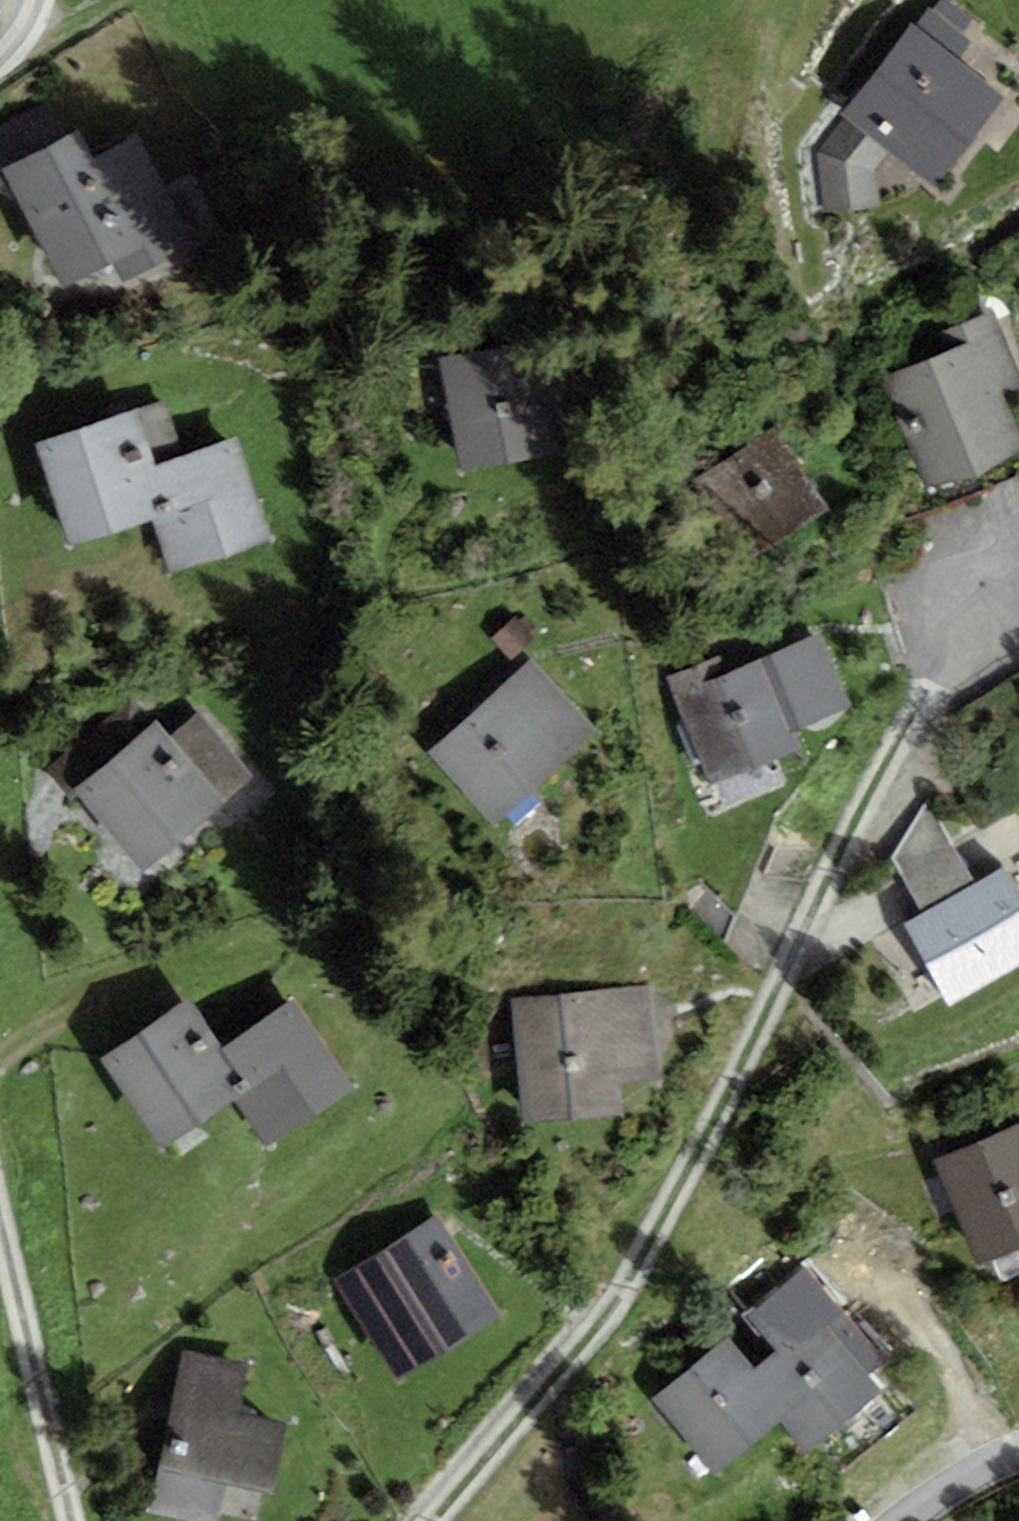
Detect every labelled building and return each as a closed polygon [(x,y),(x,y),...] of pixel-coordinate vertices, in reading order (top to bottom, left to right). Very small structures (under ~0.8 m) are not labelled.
[(914,27),(957,60),(973,40),(961,30),(972,17),(951,0),(941,0),(934,9),(930,6),(914,27)] [(935,186),(1004,97),(957,60),(914,27),(912,23),(843,115),(847,118),(889,151),(935,186)] [(873,169),(889,151),(847,118),(816,157),(826,215),(878,207),(873,169)] [(0,126),(0,190),(10,185),(3,172),(28,158),(8,122),(0,126)] [(195,242),(138,137),(101,157),(84,127),(28,158),(3,172),(10,185),(65,287),(111,263),(121,281),(195,242)] [(946,353),(884,381),(933,490),(1018,452),(1018,433),(1001,393),(1018,385),(1018,367),(994,312),(938,337),(946,353)] [(526,342),(440,358),(461,470),(547,454),(526,342)] [(138,409),(157,466),(185,457),(165,400),(138,409)] [(157,466),(138,409),(35,443),(70,548),(152,521),(173,514),(157,466)] [(830,510),(776,427),(693,481),(776,547),(830,510)] [(152,521),(170,573),(271,539),(238,439),(185,457),(157,466),(173,514),(152,521)] [(491,638),(511,658),(533,636),(513,616),(491,638)] [(822,635),(770,656),(800,729),(851,708),(822,635)] [(719,656),(667,677),(711,786),(807,747),(800,729),(770,656),(726,674),(719,656)] [(428,756),(493,826),(597,730),(532,660),(428,756)] [(143,872),(256,778),(202,712),(171,738),(156,721),(74,789),(143,872)] [(891,858),(923,913),(975,884),(927,798),(891,858)] [(949,1007),(1018,967),(1018,896),(1003,868),(975,884),(923,913),(902,925),(949,1007)] [(650,986),(512,998),(522,1124),(622,1116),(619,1083),(658,1079),(650,986)] [(286,1135),(355,1086),(292,998),(223,1048),(252,1088),(234,1101),(268,1148),(286,1135)] [(223,1048),(188,999),(101,1061),(165,1150),(234,1101),(252,1088),(223,1048)] [(934,1161),(979,1267),(1018,1250),(1018,1126),(934,1161)] [(500,1314),(439,1217),(336,1282),(396,1379),(500,1314)] [(774,1352),(754,1369),(790,1413),(779,1422),(805,1454),(881,1392),(870,1379),(885,1366),(807,1271),(747,1319),(774,1352)] [(714,1475),(779,1422),(790,1413),(754,1369),(729,1338),(653,1400),(714,1475)] [(148,1509),(202,1520),(213,1520),(222,1481),(275,1493),(289,1427),(237,1415),(248,1366),(183,1352),(148,1509)]
